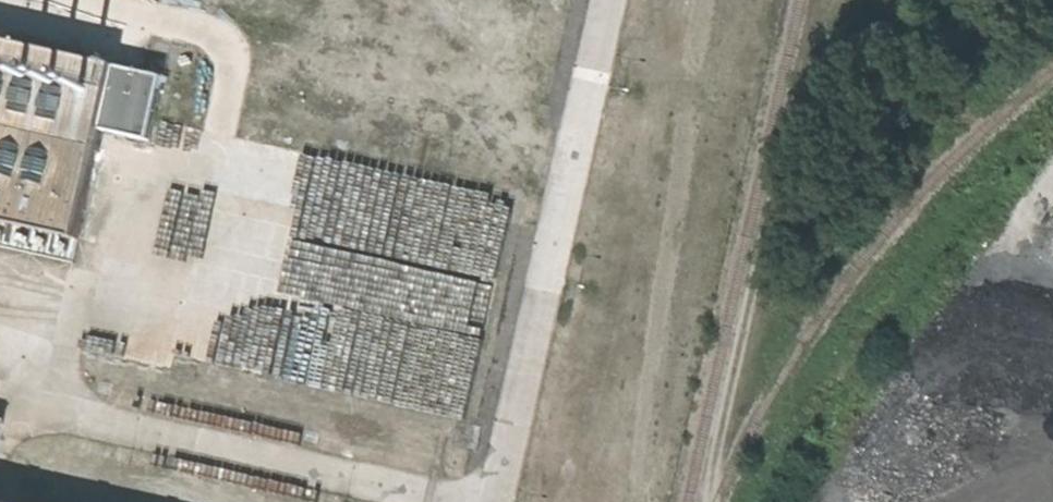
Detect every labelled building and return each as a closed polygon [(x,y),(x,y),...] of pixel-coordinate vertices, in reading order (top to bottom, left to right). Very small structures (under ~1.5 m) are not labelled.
[(71,255),(76,231),(73,230),(99,121),(146,132),(161,67),(46,41),(48,33),(16,25),(14,34),(0,31),(0,239),(71,255)]
